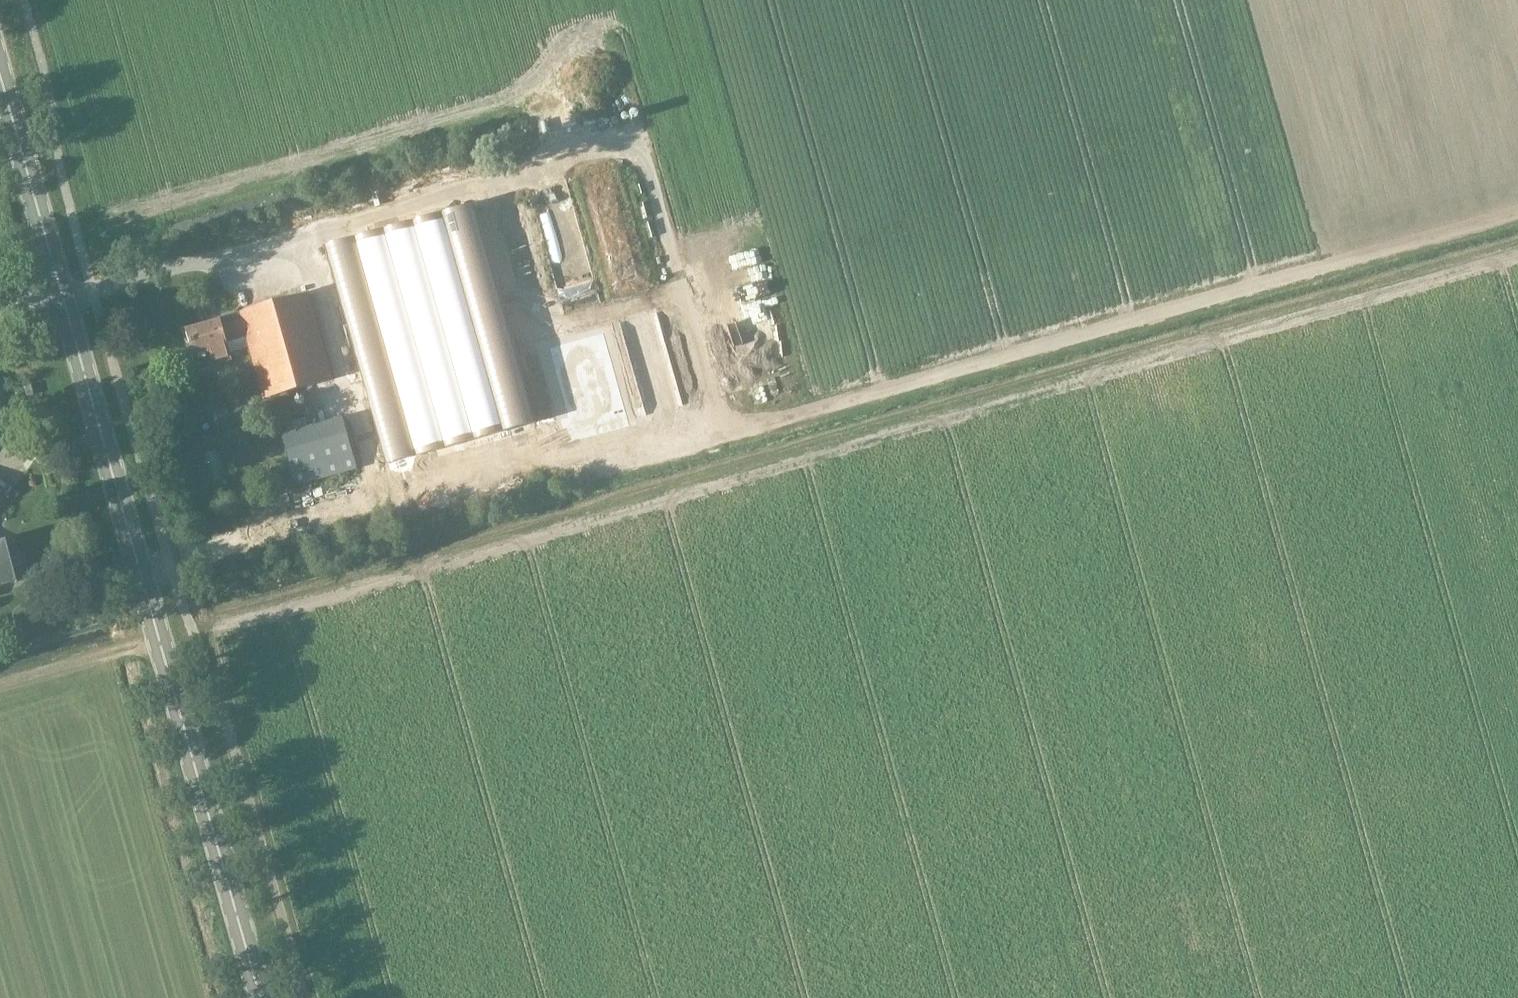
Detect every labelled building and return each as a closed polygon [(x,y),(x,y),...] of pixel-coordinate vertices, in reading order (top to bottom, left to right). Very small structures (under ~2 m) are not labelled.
[(387,463),(534,421),(473,205),(326,247),(387,463)] [(226,341),(245,335),(263,398),(332,378),(307,292),(239,312),(239,311),(218,317),(219,319),(185,329),(192,354),(207,350),(211,364),(231,358),(226,341)] [(24,395),(31,393),(28,383),(22,385),(24,395)] [(295,486),(357,468),(342,416),(280,433),(295,486)] [(12,582),(9,569),(21,566),(18,556),(2,544),(0,536),(0,585),(12,582)]
